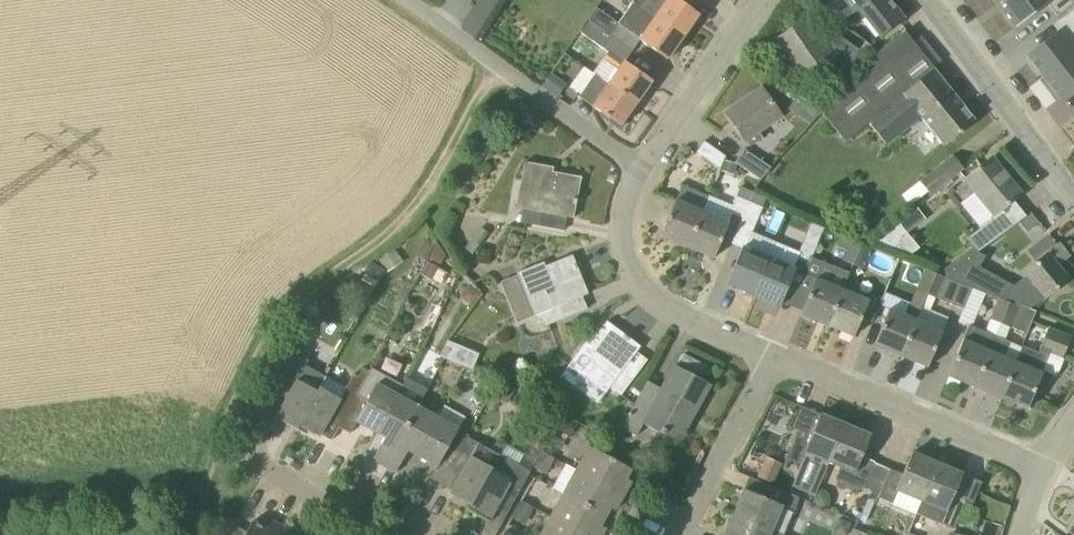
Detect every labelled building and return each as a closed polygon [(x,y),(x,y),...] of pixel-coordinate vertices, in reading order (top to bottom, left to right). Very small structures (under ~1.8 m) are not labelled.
[(642,8),(655,17),(683,37),(699,15),(678,0),(648,0),(642,8)] [(855,12),(860,9),(871,0),(846,0),(855,12)] [(860,9),(882,37),(904,20),(889,0),(871,0),(860,9)] [(1000,7),(1016,28),(1047,4),(1057,17),(1073,3),(1073,0),(1009,0),(1000,7)] [(1073,51),(1073,32),(1073,5),(1054,21),(1059,28),(1028,52),(1044,74),(1073,51)] [(596,8),(587,20),(589,21),(610,37),(632,51),(640,41),(638,40),(639,38),(619,24),(596,8)] [(655,17),(639,38),(638,40),(640,41),(667,60),(683,37),(655,17)] [(830,57),(839,69),(841,71),(866,54),(863,52),(859,50),(841,37),(827,47),(807,19),(776,40),(801,78),(830,57)] [(636,104),(652,81),(625,62),(632,51),(609,36),(588,23),(580,35),(608,55),(607,56),(622,63),(607,84),(636,104)] [(874,61),(823,113),(826,118),(844,141),(868,123),(887,147),(888,147),(921,118),(944,146),(975,120),(903,30),(882,52),(874,61)] [(1044,74),(1060,95),(1073,84),(1073,51),(1044,74)] [(636,104),(607,84),(594,76),(579,97),(621,126),(636,104)] [(746,144),(781,116),(761,88),(725,113),(746,144)] [(704,141),(696,153),(719,169),(725,156),(704,141)] [(761,180),(770,167),(743,150),(734,163),(761,180)] [(931,196),(963,170),(952,156),(920,182),(931,196)] [(1020,195),(991,158),(952,190),(959,200),(974,189),(995,215),(1020,195)] [(736,164),(724,160),(721,170),(732,174),(736,164)] [(573,219),(581,178),(544,171),(545,166),(525,162),(516,208),(525,210),(523,223),(564,231),(567,218),(573,219)] [(743,218),(749,202),(737,197),(731,213),(743,218)] [(689,248),(703,212),(676,200),(660,237),(689,248)] [(763,207),(749,202),(743,218),(742,220),(732,244),(742,248),(746,249),(754,229),(763,207)] [(729,222),(703,212),(689,248),(713,259),(729,222)] [(963,266),(987,247),(1004,233),(991,218),(974,232),(966,237),(973,246),(952,260),(963,266)] [(809,265),(825,228),(811,223),(799,252),(776,243),(769,259),(768,259),(753,295),(780,306),(795,270),(794,269),(797,261),(809,265)] [(919,248),(899,224),(874,244),(909,257),(919,248)] [(842,260),(853,264),(861,243),(850,239),(842,260)] [(861,243),(853,264),(863,268),(871,247),(861,243)] [(1070,256),(1060,244),(1025,273),(1031,280),(1004,301),(1008,303),(1020,308),(1021,305),(1029,309),(1044,297),(1046,299),(1068,280),(1057,266),(1070,256)] [(768,259),(746,249),(742,248),(727,284),(753,295),(768,259)] [(393,249),(377,260),(387,273),(402,262),(393,249)] [(588,294),(572,256),(540,269),(537,264),(516,273),(535,316),(543,313),(549,325),(587,309),(582,297),(588,294)] [(987,295),(1016,272),(1007,260),(971,288),(987,295)] [(452,287),(457,274),(426,262),(421,275),(452,287)] [(915,320),(916,320),(919,314),(926,295),(935,274),(929,272),(925,270),(906,316),(889,309),(874,346),(899,356),(915,320)] [(946,278),(935,274),(926,295),(963,309),(971,288),(946,278)] [(827,326),(842,290),(816,279),(801,315),(827,326)] [(854,337),(869,301),(842,290),(827,326),(854,337)] [(322,295),(308,305),(315,315),(315,316),(329,307),(322,296),(322,295)] [(990,320),(1000,324),(1008,303),(1004,301),(999,299),(990,320)] [(1008,303),(1000,324),(1025,335),(1034,314),(1020,308),(1008,303)] [(927,368),(943,332),(916,320),(915,320),(899,356),(927,368)] [(581,348),(569,365),(560,376),(575,387),(584,376),(608,394),(613,387),(622,394),(647,360),(636,352),(640,347),(607,322),(585,351),(581,348)] [(973,387),(995,336),(969,325),(948,377),(973,387)] [(1063,358),(1071,337),(1048,329),(1038,354),(1020,347),(1000,398),(1027,410),(1050,353),(1063,358)] [(995,336),(973,387),(1000,398),(1014,362),(1003,358),(1010,343),(995,336)] [(473,370),(479,354),(446,341),(440,358),(473,370)] [(276,418),(296,429),(318,388),(316,390),(298,380),(297,380),(308,360),(297,354),(286,374),(267,408),(278,415),(276,418)] [(695,413),(709,387),(674,367),(657,397),(644,389),(623,429),(638,437),(645,423),(664,435),(666,432),(678,439),(693,412),(695,413)] [(325,376),(318,388),(296,429),(297,430),(299,426),(319,437),(320,435),(330,440),(369,371),(363,368),(358,376),(355,375),(348,389),(325,376)] [(369,371),(330,440),(331,441),(339,428),(350,434),(357,422),(376,433),(403,384),(371,368),(369,371)] [(403,384),(376,433),(385,438),(372,460),(384,467),(425,388),(406,378),(403,384)] [(427,389),(425,388),(384,467),(396,473),(408,451),(416,456),(436,417),(418,406),(427,389)] [(770,415),(786,421),(791,408),(774,403),(770,415)] [(830,461),(845,425),(820,414),(811,436),(799,431),(787,459),(801,465),(807,450),(830,461)] [(457,428),(436,417),(416,456),(436,467),(430,478),(441,484),(468,434),(457,428)] [(862,490),(874,463),(862,458),(871,436),(845,425),(830,461),(842,466),(836,479),(862,490)] [(468,434),(441,484),(452,491),(450,494),(470,506),(468,509),(469,510),(499,455),(468,437),(469,435),(468,434)] [(624,496),(631,482),(626,479),(631,470),(588,446),(575,470),(624,496)] [(549,474),(558,459),(545,452),(536,467),(549,474)] [(922,500),(937,463),(912,453),(903,475),(891,470),(879,497),(893,503),(898,491),(922,500)] [(530,473),(499,455),(469,510),(489,521),(491,517),(502,523),(520,491),(530,473)] [(766,458),(757,478),(774,485),(782,465),(766,458)] [(963,474),(937,463),(922,500),(916,513),(940,523),(954,530),(966,501),(953,496),(963,474)] [(616,511),(624,496),(575,470),(563,493),(606,517),(610,508),(616,511)] [(782,534),(784,534),(792,513),(794,514),(800,498),(771,486),(766,499),(744,490),(733,516),(782,534)] [(606,528),(601,526),(606,517),(563,493),(550,517),(583,534),(602,534),(606,528)] [(519,500),(511,516),(524,523),(532,506),(519,500)] [(733,516),(725,534),(782,534),(733,516)] [(550,517),(540,534),(583,534),(550,517)] [(281,526),(271,520),(266,529),(252,522),(246,532),(234,526),(229,534),(276,534),(281,526)] [(291,531),(281,526),(276,534),(289,534),(291,531)]
